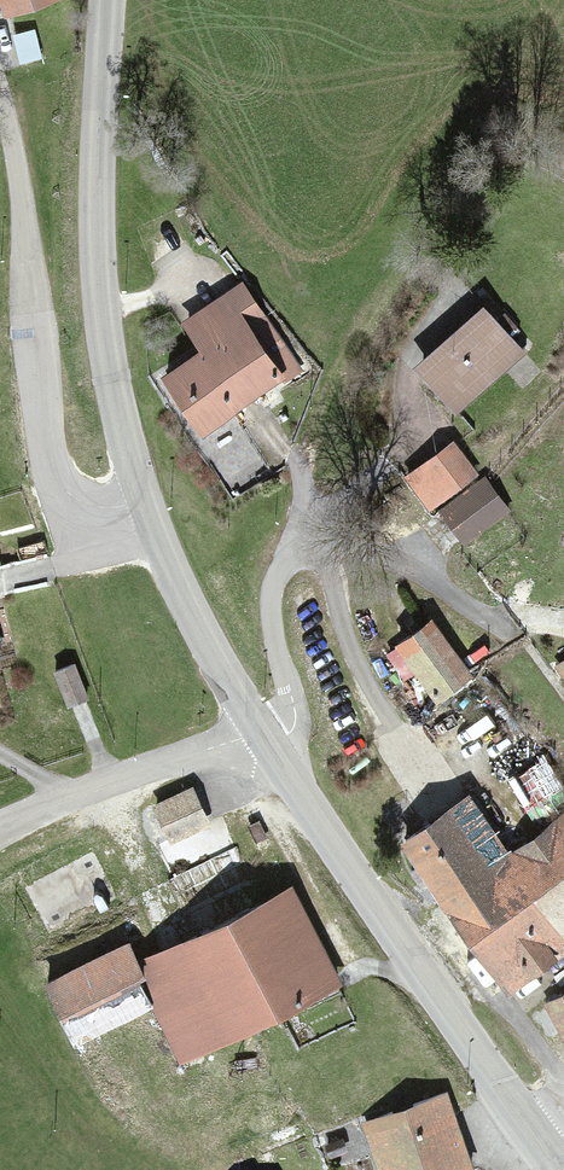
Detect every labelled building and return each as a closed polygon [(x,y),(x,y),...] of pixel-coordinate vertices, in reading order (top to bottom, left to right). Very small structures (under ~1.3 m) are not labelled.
[(9,15),(52,0),(4,0),(9,15)] [(480,315),(412,373),(449,415),(516,357),(480,315)] [(247,327),(163,381),(199,437),(283,383),(247,327)] [(477,475),(452,442),(403,478),(429,512),(477,475)] [(486,476),(438,511),(464,546),(512,511),(486,476)] [(462,680),(432,629),(401,648),(431,699),(462,680)] [(69,670),(53,676),(66,707),(82,701),(69,670)] [(194,792),(152,811),(167,845),(209,826),(194,792)] [(403,844),(504,994),(563,954),(563,817),(500,860),(463,805),(403,844)] [(119,950),(50,985),(84,1052),(162,1012),(186,1058),(337,982),(293,894),(132,975),(119,950)] [(540,1010),(557,1041),(563,1037),(563,997),(540,1010)] [(363,1129),(379,1169),(464,1169),(437,1100),(363,1129)]
